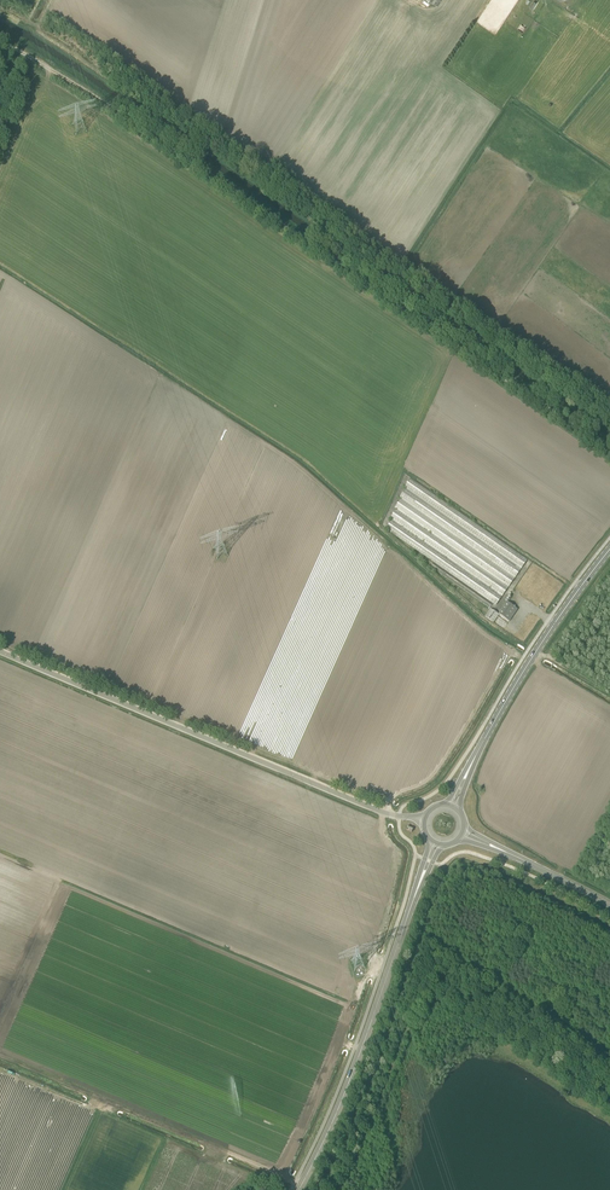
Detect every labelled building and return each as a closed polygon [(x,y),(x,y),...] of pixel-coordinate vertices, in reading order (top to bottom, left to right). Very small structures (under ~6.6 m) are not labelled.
[(496,606),(502,597),(521,568),(527,560),(411,478),(404,487),(406,488),(399,497),(401,499),(395,508),(397,509),(390,519),(392,520),(386,529),(434,562),(430,567),(490,608),(493,604),(496,606)] [(509,621),(517,609),(507,602),(499,614),(490,608),(485,616),(494,622),(499,614),(509,621)]
